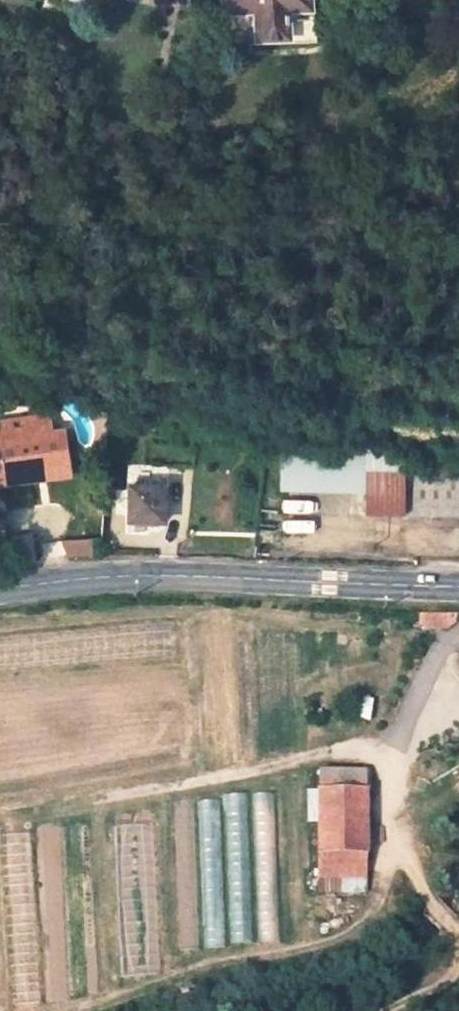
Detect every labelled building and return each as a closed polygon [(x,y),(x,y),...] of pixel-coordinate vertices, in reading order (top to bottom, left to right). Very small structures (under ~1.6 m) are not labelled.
[(311,0),(226,0),(228,41),(312,37),(311,0)] [(31,434),(50,432),(48,416),(29,419),(31,434)] [(67,466),(62,430),(50,432),(31,434),(29,419),(0,423),(0,476),(67,466)] [(289,475),(362,477),(362,448),(289,447),(289,475)] [(69,476),(67,466),(0,476),(1,486),(69,476)] [(367,474),(366,514),(458,516),(458,475),(367,474)] [(130,485),(128,520),(163,521),(164,486),(130,485)] [(33,563),(29,535),(14,537),(18,565),(33,563)] [(451,628),(458,622),(458,615),(419,614),(419,624),(424,625),(424,629),(451,628)] [(366,769),(319,769),(319,790),(367,790),(366,769)] [(367,891),(367,790),(319,790),(319,891),(367,891)] [(203,947),(225,944),(207,802),(172,807),(180,870),(197,868),(198,875),(177,878),(181,906),(177,906),(182,947),(202,945),(203,947)] [(157,974),(151,826),(115,828),(121,975),(157,974)] [(25,920),(34,920),(29,835),(2,836),(6,895),(23,894),(25,920)] [(36,943),(12,942),(12,1003),(35,1003),(36,943)]
